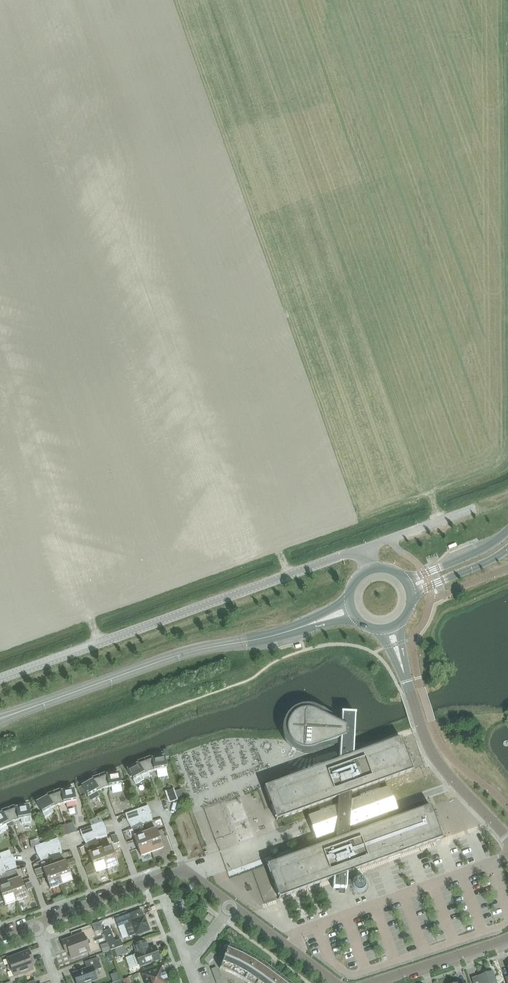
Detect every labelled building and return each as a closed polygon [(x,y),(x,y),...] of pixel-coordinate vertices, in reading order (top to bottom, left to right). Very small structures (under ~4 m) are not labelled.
[(291,778),(264,788),(269,802),(273,801),(274,805),(271,806),(275,817),(276,821),(283,818),(308,809),(310,816),(318,839),(321,846),(267,866),(272,880),(275,879),(277,883),(274,884),(277,895),(279,899),(285,896),(333,879),(333,883),(333,889),(346,889),(346,887),(350,887),(352,890),(354,892),(357,894),(361,894),(364,892),(366,890),(367,887),(368,884),(366,881),(364,878),(361,877),(358,876),(355,877),(352,879),(351,882),(346,882),(347,878),(347,874),(436,842),(441,840),(442,839),(437,825),(434,826),(432,822),(435,821),(432,810),(430,806),(424,809),(396,819),(383,782),(412,771),(407,757),(404,758),(402,754),(406,752),(402,742),(400,738),(394,740),(353,755),(353,749),(353,743),(354,737),(354,733),(355,715),(355,714),(341,713),(340,724),(318,713),(311,711),(307,710),(304,710),(301,711),(298,712),(295,714),(292,716),(290,719),(288,722),(287,725),(286,728),(286,730),(286,732),(287,735),(288,738),(289,741),(290,741),(292,744),(295,746),(298,748),(303,750),(307,750),(311,750),(340,739),(340,754),(339,760),(291,778)] [(144,759),(149,772),(157,771),(158,775),(167,774),(166,769),(164,757),(152,759),(151,756),(144,759)] [(150,777),(149,772),(144,759),(137,762),(138,764),(127,770),(133,781),(135,785),(144,780),(142,776),(147,774),(149,778),(150,777)] [(106,773),(98,775),(103,789),(111,787),(112,792),(121,790),(121,785),(119,773),(107,775),(106,773)] [(81,787),(78,789),(81,798),(86,795),(87,797),(88,797),(90,801),(98,797),(96,793),(103,789),(98,775),(91,778),(92,780),(81,787)] [(53,792),(58,805),(66,804),(67,808),(76,806),(75,802),(76,802),(73,789),(61,792),(60,789),(53,792)] [(175,794),(174,789),(165,792),(169,803),(178,800),(184,797),(182,792),(175,794)] [(51,809),(58,805),(53,792),(46,794),(47,797),(36,803),(42,814),(43,814),(45,818),(53,813),(51,809)] [(8,808),(13,821),(21,820),(22,824),(31,823),(30,818),(31,818),(28,806),(16,808),(15,806),(8,808)] [(148,806),(137,810),(139,817),(150,813),(148,806)] [(13,821),(8,808),(1,811),(2,813),(0,814),(0,834),(8,830),(6,825),(13,821)] [(128,821),(139,817),(137,810),(125,814),(128,821)] [(139,817),(141,823),(152,821),(150,813),(139,817)] [(131,828),(141,823),(139,817),(128,821),(131,828)] [(94,833),(105,829),(103,822),(91,826),(94,833)] [(82,837),(94,833),(91,826),(80,830),(82,837)] [(96,840),(98,839),(107,837),(105,829),(94,833),(96,840)] [(145,833),(152,852),(163,848),(156,829),(145,833)] [(96,873),(107,869),(100,849),(96,840),(94,833),(82,837),(86,845),(88,844),(92,852),(89,853),(96,873)] [(141,856),(152,852),(145,833),(134,837),(141,856)] [(48,850),(60,845),(57,839),(46,843),(48,850)] [(37,854),(48,850),(46,843),(35,847),(37,854)] [(51,856),(54,866),(61,885),(72,881),(65,862),(64,862),(61,854),(62,854),(60,845),(48,850),(51,856)] [(100,849),(107,869),(118,865),(111,845),(100,849)] [(41,861),(51,856),(48,850),(37,854),(41,861)] [(12,855),(1,859),(3,866),(15,862),(12,855)] [(9,882),(16,901),(27,897),(20,878),(19,879),(16,870),(17,870),(15,862),(3,866),(6,872),(9,882)] [(50,889),(61,885),(54,866),(43,870),(50,889)] [(16,901),(9,882),(0,885),(0,903),(3,901),(5,905),(16,901)] [(144,917),(141,910),(115,919),(118,927),(124,925),(128,937),(135,935),(136,935),(149,930),(144,917)] [(104,932),(109,946),(110,950),(122,946),(120,939),(114,941),(110,929),(104,932)] [(90,952),(83,934),(62,942),(64,948),(67,947),(71,959),(90,952)] [(134,955),(125,958),(129,969),(138,966),(140,966),(140,967),(160,960),(155,946),(148,949),(145,941),(134,946),(137,953),(135,954),(136,955),(134,955)] [(125,946),(116,949),(118,956),(128,952),(125,946)] [(278,979),(267,971),(255,962),(242,955),(227,949),(220,969),(232,975),(243,981),(246,982),(283,982),(278,979)] [(14,977),(33,970),(28,958),(31,957),(29,951),(7,959),(9,965),(8,965),(8,966),(7,967),(7,968),(8,969),(8,970),(9,970),(9,971),(10,971),(11,971),(12,971),(14,977)] [(91,982),(97,980),(94,971),(101,968),(97,958),(84,962),(86,969),(73,973),(76,982),(91,982)] [(161,968),(142,974),(146,982),(167,982),(166,980),(167,979),(165,974),(164,974),(161,968)] [(223,982),(216,968),(211,970),(216,982),(223,982)] [(492,972),(478,977),(480,982),(496,982),(492,972)]
